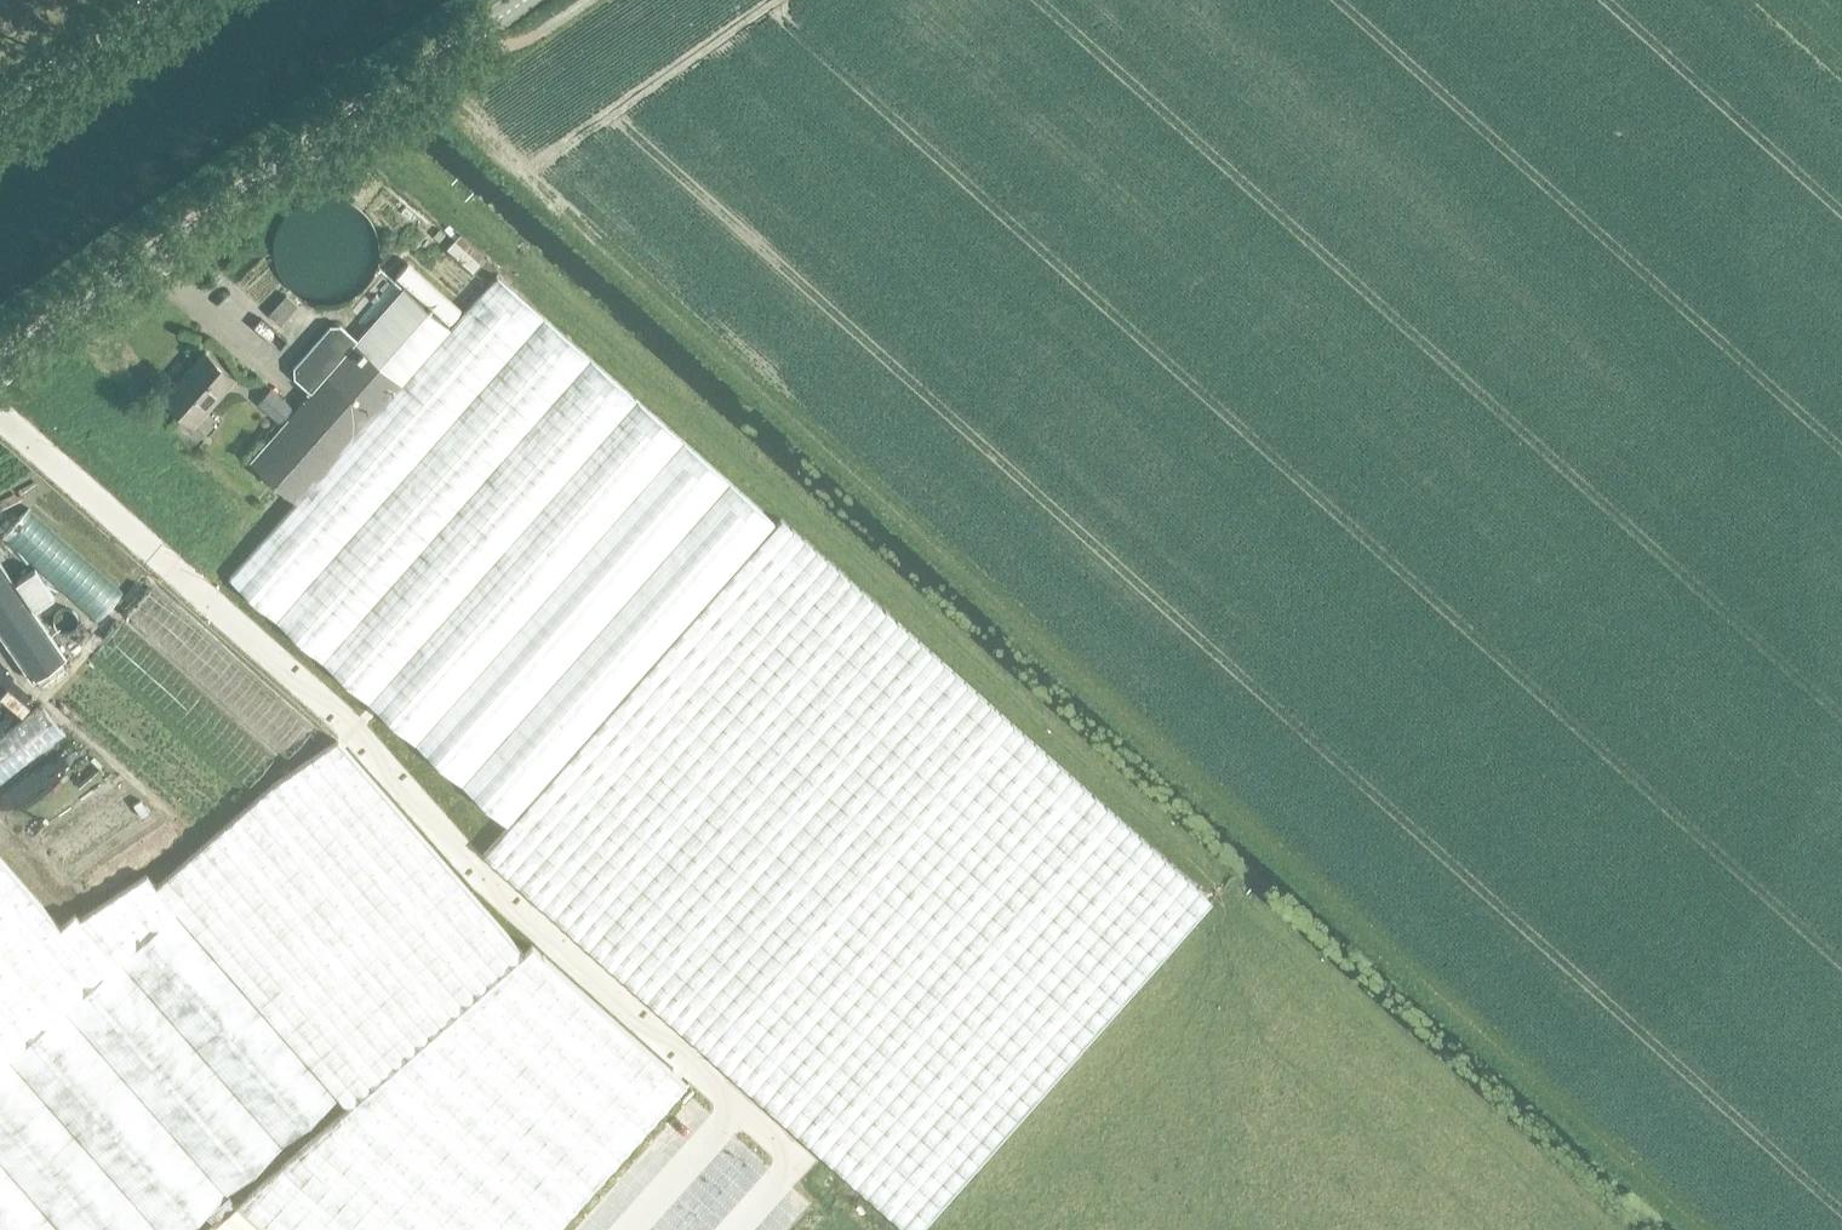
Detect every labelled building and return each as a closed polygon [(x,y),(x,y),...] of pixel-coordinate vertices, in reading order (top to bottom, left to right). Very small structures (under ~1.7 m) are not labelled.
[(385,254),(386,245),(385,235),(381,224),(377,215),(371,208),(362,200),(354,196),(345,192),(334,191),(325,191),(313,194),(302,199),(293,207),(286,215),(282,224),(279,233),(277,244),(278,254),(282,266),(286,274),(292,282),(300,289),(309,294),(318,297),(329,299),(338,299),(350,296),(361,290),(370,283),(377,274),(381,266),(385,254)] [(441,242),(448,235),(441,229),(435,237),(441,242)] [(475,273),(488,258),(462,235),(449,250),(475,273)] [(231,579),(368,700),(511,826),(486,854),(912,1229),(917,1229),(1207,903),(1211,899),(781,518),(777,523),(519,295),(498,276),(452,328),(300,501),(231,579)] [(356,310),(370,323),(401,288),(386,276),(356,310)] [(312,392),(253,459),(300,501),(452,328),(403,285),(401,288),(370,323),(357,338),(340,323),(329,324),(293,365),(293,377),(312,392)] [(285,294),(268,313),(281,323),(298,304),(285,294)] [(195,424),(236,378),(206,352),(165,399),(195,424)] [(294,406),(271,387),(256,402),(280,422),(294,406)] [(6,528),(96,617),(121,591),(32,502),(6,528)] [(67,655),(0,558),(0,631),(33,679),(67,655)] [(55,595),(36,568),(18,580),(37,608),(55,595)] [(0,738),(0,781),(59,736),(38,709),(0,738)] [(339,1095),(351,1108),(210,1229),(553,1229),(686,1080),(533,945),(525,952),(338,739),(272,782),(155,886),(145,874),(78,917),(74,912),(59,925),(0,857),(0,1229),(185,1229),(339,1095)] [(73,776),(58,752),(0,791),(0,797),(13,816),(73,776)]
